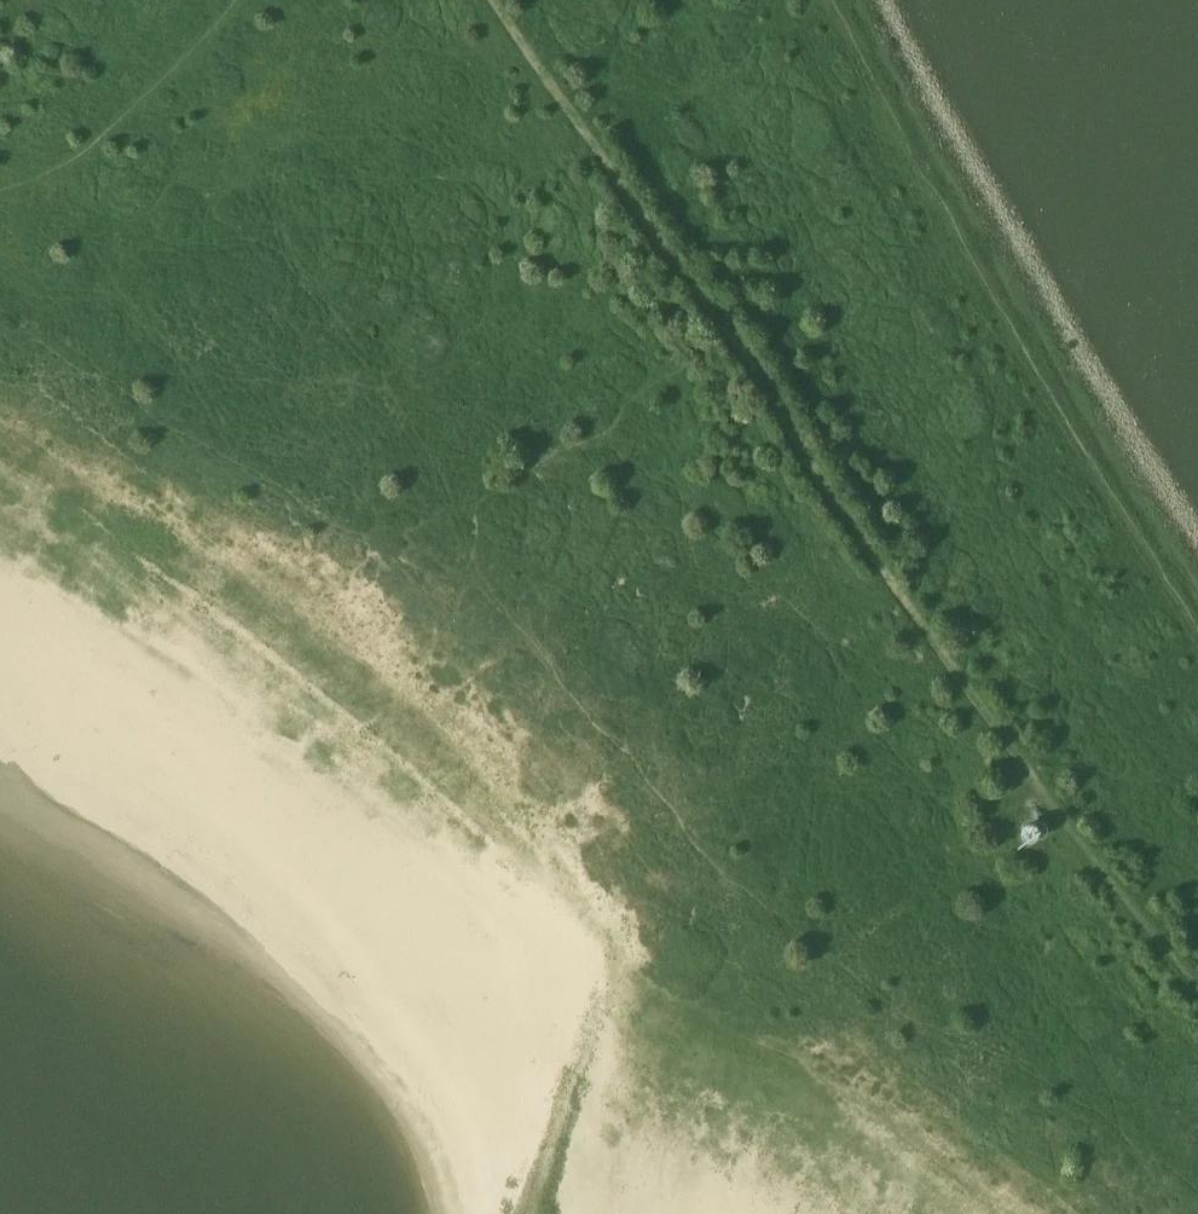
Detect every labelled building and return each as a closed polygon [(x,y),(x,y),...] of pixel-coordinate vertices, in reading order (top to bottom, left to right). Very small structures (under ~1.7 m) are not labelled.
[(1038,833),(1039,836),(1041,838),(1043,839),(1046,840),(1049,839),(1051,838),(1053,835),(1053,832),(1052,829),(1050,827),(1048,826),(1045,825),(1042,826),(1040,828),(1039,830),(1038,833)]
